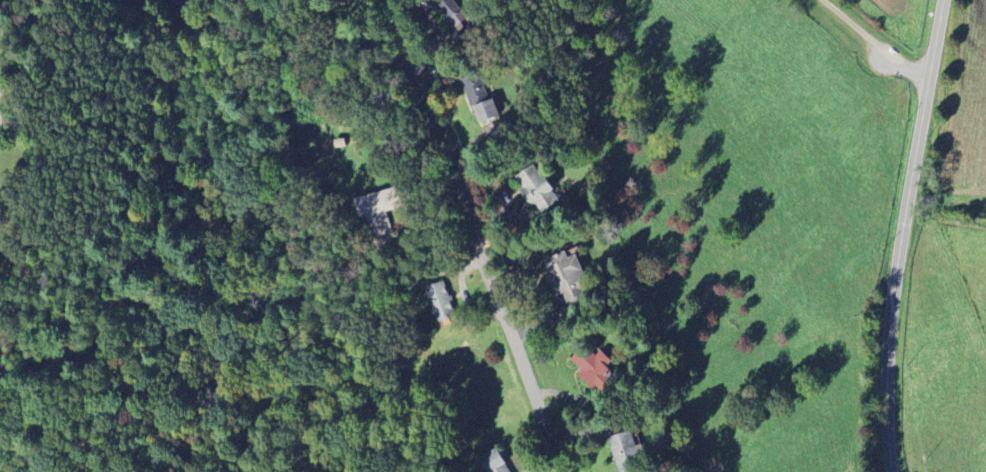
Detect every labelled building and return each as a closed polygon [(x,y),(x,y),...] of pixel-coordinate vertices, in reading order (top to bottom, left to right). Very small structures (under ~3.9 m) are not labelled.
[(472,18),(458,0),(445,0),(438,5),(457,30),(472,18)] [(488,97),(478,74),(460,80),(470,105),(488,97)] [(480,123),(499,116),(493,99),(473,106),(480,123)] [(518,189),(537,219),(561,203),(535,163),(516,176),(523,186),(518,189)] [(555,295),(587,282),(575,255),(567,258),(564,252),(543,260),(549,275),(546,276),(555,295)] [(426,287),(438,323),(457,316),(445,281),(426,287)] [(577,374),(592,390),(616,367),(601,351),(595,357),(585,346),(571,359),(581,370),(577,374)] [(631,431),(609,437),(618,471),(641,471),(631,431)] [(486,471),(511,471),(500,448),(480,458),(486,471)]
